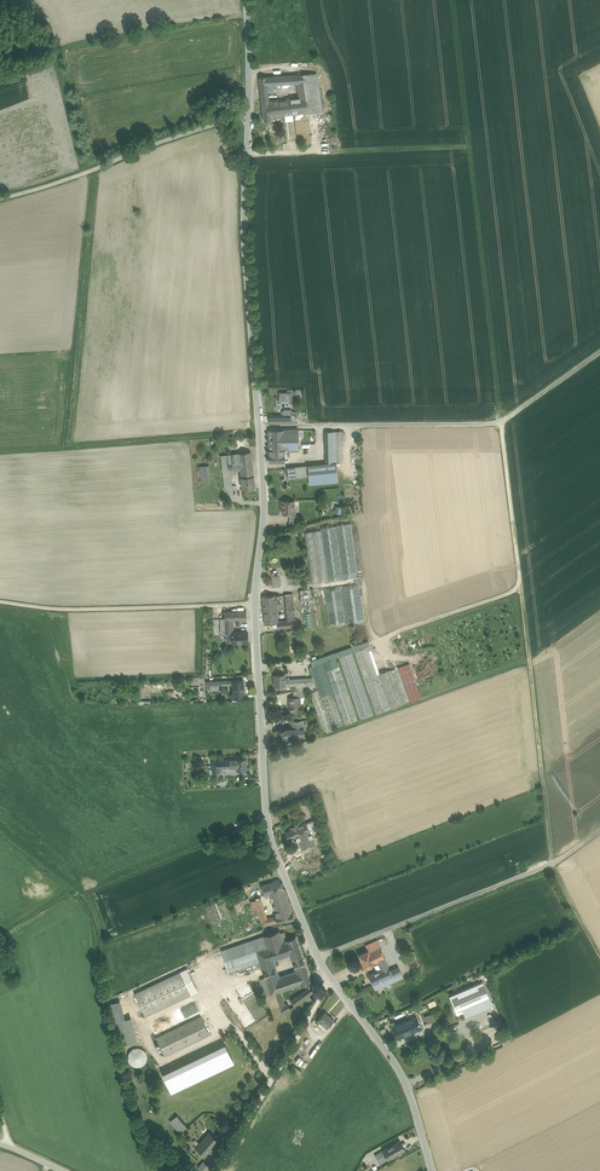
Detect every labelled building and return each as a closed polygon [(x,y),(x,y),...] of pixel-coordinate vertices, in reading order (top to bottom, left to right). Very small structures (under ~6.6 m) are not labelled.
[(317,73),(294,75),(294,84),(298,83),(299,98),(301,113),(323,110),(317,73)] [(261,93),(267,92),(274,92),(273,85),(290,84),(290,75),(260,77),(261,93)] [(268,98),(262,98),(264,121),(270,120),(270,117),(268,102),(268,98)] [(299,98),(268,102),(270,117),(301,113),(299,98)] [(292,392),(280,392),(280,402),(284,402),(293,402),(293,400),(292,400),(292,392)] [(283,411),(283,416),(270,416),(270,423),(291,423),(291,415),(293,415),(293,411),(291,409),(285,409),(283,411)] [(301,418),(301,411),(293,411),(293,415),(291,415),(291,423),(302,423),(302,418),(301,418)] [(299,429),(269,430),(270,450),(283,450),(298,450),(299,429)] [(336,431),(326,431),(326,450),(336,449),(336,431)] [(336,449),(326,450),(327,459),(326,459),(327,463),(337,462),(336,449)] [(283,450),(270,450),(270,455),(269,455),(269,461),(284,461),(284,455),(282,455),(283,450)] [(250,452),(221,455),(223,470),(231,469),(240,469),(241,477),(253,476),(250,452)] [(327,463),(309,465),(309,476),(310,483),(339,481),(337,462),(327,463)] [(309,465),(297,466),(298,477),(309,476),(309,465)] [(208,466),(199,467),(201,483),(210,482),(208,466)] [(297,466),(289,467),(289,478),(298,477),(297,466)] [(231,469),(223,470),(225,490),(234,490),(233,486),(231,469)] [(253,476),(241,477),(242,482),(241,482),(242,488),(254,487),(253,476)] [(294,509),(294,500),(281,501),(281,506),(282,506),(282,514),(292,514),(292,509),(294,509)] [(334,505),(333,512),(341,513),(342,506),(334,505)] [(298,515),(289,515),(289,524),(298,524),(298,515)] [(351,524),(321,528),(321,530),(306,532),(312,582),(357,576),(351,524)] [(359,585),(343,587),(348,623),(364,621),(359,585)] [(341,587),(324,590),(329,626),(346,623),(341,587)] [(313,599),(313,588),(299,589),(299,600),(313,599)] [(279,595),(262,596),(265,624),(277,622),(281,622),(281,621),(279,595)] [(246,611),(224,612),(224,619),(225,621),(232,620),(233,621),(246,620),(246,611)] [(232,620),(225,621),(225,634),(229,634),(229,635),(233,635),(233,633),(233,621),(232,620)] [(233,633),(233,635),(229,635),(227,635),(228,643),(247,642),(247,633),(233,633)] [(368,641),(311,660),(312,666),(322,662),(323,662),(336,657),(339,656),(352,652),(354,651),(370,646),(368,641)] [(370,646),(354,651),(376,713),(391,708),(379,673),(370,646)] [(352,652),(339,656),(360,719),(373,714),(352,652)] [(336,657),(323,662),(326,670),(339,665),(338,662),(339,661),(338,660),(337,660),(336,657)] [(343,724),(322,662),(312,666),(310,666),(318,690),(331,728),(332,728),(343,724)] [(409,663),(387,671),(399,705),(421,698),(409,663)] [(339,665),(326,670),(345,724),(358,719),(339,665)] [(387,671),(379,673),(391,708),(399,705),(387,671)] [(284,674),(274,675),(274,680),(273,680),(274,687),(285,686),(290,685),(289,679),(285,679),(284,674)] [(312,677),(289,679),(290,685),(295,685),(295,690),(303,690),(313,689),(312,677)] [(243,680),(232,680),(232,685),(232,694),(230,694),(230,699),(232,699),(238,698),(243,698),(243,680)] [(318,690),(310,693),(323,731),(331,728),(318,690)] [(293,694),(292,694),(292,697),(289,697),(290,712),(300,711),(299,697),(303,696),(303,694),(293,694)] [(303,720),(291,720),(292,729),(304,728),(304,726),(303,720)] [(292,729),(276,730),(275,731),(275,734),(276,736),(277,735),(278,741),(288,741),(288,743),(292,743),(294,743),(293,736),(299,736),(300,735),(304,734),(304,728),(292,729)] [(235,759),(219,760),(220,768),(234,767),(234,771),(236,771),(235,759)] [(246,759),(235,759),(236,771),(246,771),(246,759)] [(219,760),(211,761),(212,772),(220,772),(220,768),(219,760)] [(312,820),(306,823),(312,835),(318,833),(312,820)] [(306,823),(298,826),(297,825),(292,826),(293,828),(286,832),(285,831),(285,832),(289,840),(289,839),(296,836),(302,849),(315,843),(312,835),(306,823)] [(288,898),(279,880),(261,886),(265,896),(273,893),(276,915),(291,913),(288,898)] [(248,897),(239,900),(241,906),(250,902),(248,897)] [(274,916),(267,918),(260,899),(254,901),(258,912),(262,925),(277,922),(274,916)] [(291,913),(276,915),(274,916),(277,922),(294,919),(292,913),(291,913)] [(280,931),(221,950),(228,972),(259,962),(255,950),(283,941),(280,933),(280,931)] [(288,940),(286,940),(291,954),(295,966),(304,963),(296,937),(288,940)] [(283,941),(255,950),(259,962),(270,995),(275,993),(281,991),(276,978),(275,974),(276,973),(272,960),(291,954),(286,940),(283,941)] [(378,941),(367,946),(369,951),(369,950),(375,963),(379,962),(386,959),(378,941)] [(369,951),(360,954),(365,967),(375,963),(369,950),(369,951)] [(420,963),(414,950),(407,953),(413,966),(420,963)] [(386,959),(379,962),(382,969),(387,979),(402,972),(399,966),(391,970),(386,959)] [(296,971),(276,978),(281,991),(307,983),(311,982),(304,963),(295,966),(295,967),(296,971)] [(420,963),(413,966),(416,973),(423,970),(420,963)] [(276,973),(275,974),(276,978),(296,971),(295,967),(276,973)] [(382,969),(369,974),(377,991),(389,985),(387,979),(382,969)] [(197,992),(187,970),(180,974),(190,995),(197,992)] [(402,972),(387,979),(389,985),(405,978),(402,972)] [(180,973),(135,994),(145,1016),(190,995),(180,974),(180,973)] [(235,987),(245,1005),(258,998),(248,980),(235,987)] [(309,988),(285,1004),(284,1001),(278,1003),(282,1014),(314,991),(311,982),(307,983),(309,988)] [(483,983),(448,997),(455,1014),(462,1011),(464,1016),(492,1005),(483,983)] [(281,991),(275,993),(278,1003),(284,1001),(281,991)] [(118,1001),(111,1003),(124,1044),(132,1042),(124,1019),(118,1001)] [(334,1019),(325,1012),(319,1019),(327,1027),(334,1019)] [(424,1015),(427,1023),(433,1021),(431,1013),(424,1015)] [(201,1016),(158,1037),(166,1054),(209,1034),(201,1016)] [(137,1040),(130,1017),(124,1019),(132,1042),(137,1040)] [(417,1017),(403,1022),(408,1034),(422,1028),(417,1017)] [(403,1022),(393,1027),(398,1039),(408,1034),(403,1022)] [(146,1060),(147,1056),(146,1053),(144,1050),(141,1048),(137,1047),(133,1048),(130,1050),(128,1053),(128,1057),(128,1060),(131,1063),(134,1065),(137,1066),(141,1065),(144,1063),(146,1060)] [(178,1115),(170,1121),(180,1132),(187,1126),(178,1115)] [(209,1133),(196,1148),(205,1156),(218,1141),(209,1133)] [(400,1140),(389,1147),(392,1152),(394,1155),(405,1149),(400,1140)] [(392,1152),(389,1147),(382,1151),(385,1156),(392,1152)] [(385,1156),(382,1151),(375,1155),(380,1163),(394,1155),(392,1152),(385,1156)] [(204,1160),(198,1165),(204,1170),(205,1170),(210,1166),(204,1160)]
